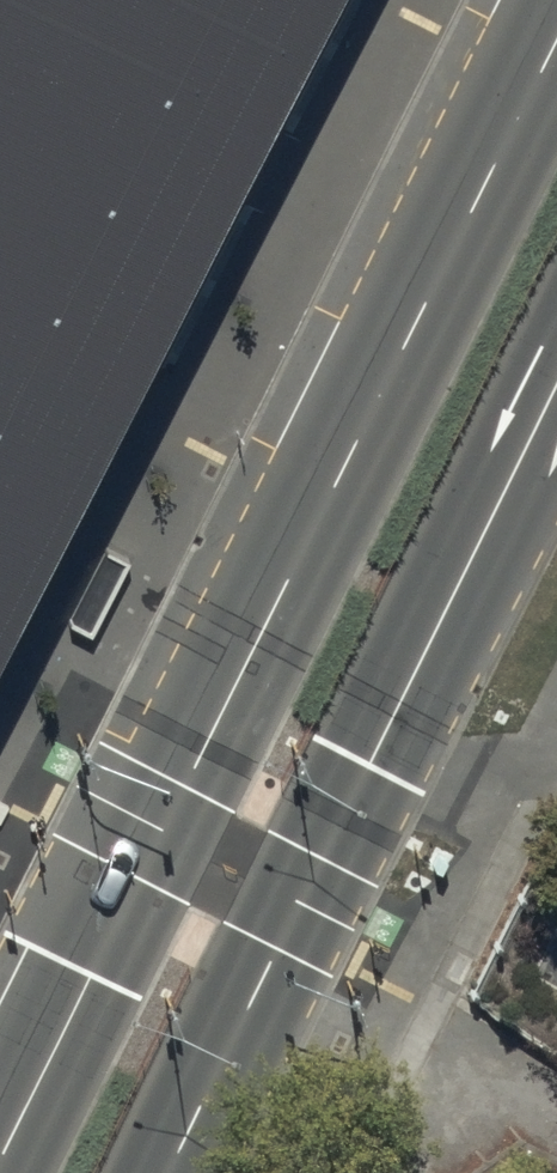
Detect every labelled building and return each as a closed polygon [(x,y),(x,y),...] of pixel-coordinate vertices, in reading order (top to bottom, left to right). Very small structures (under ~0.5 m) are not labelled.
[(308,0),(0,0),(0,609),(308,0)]
